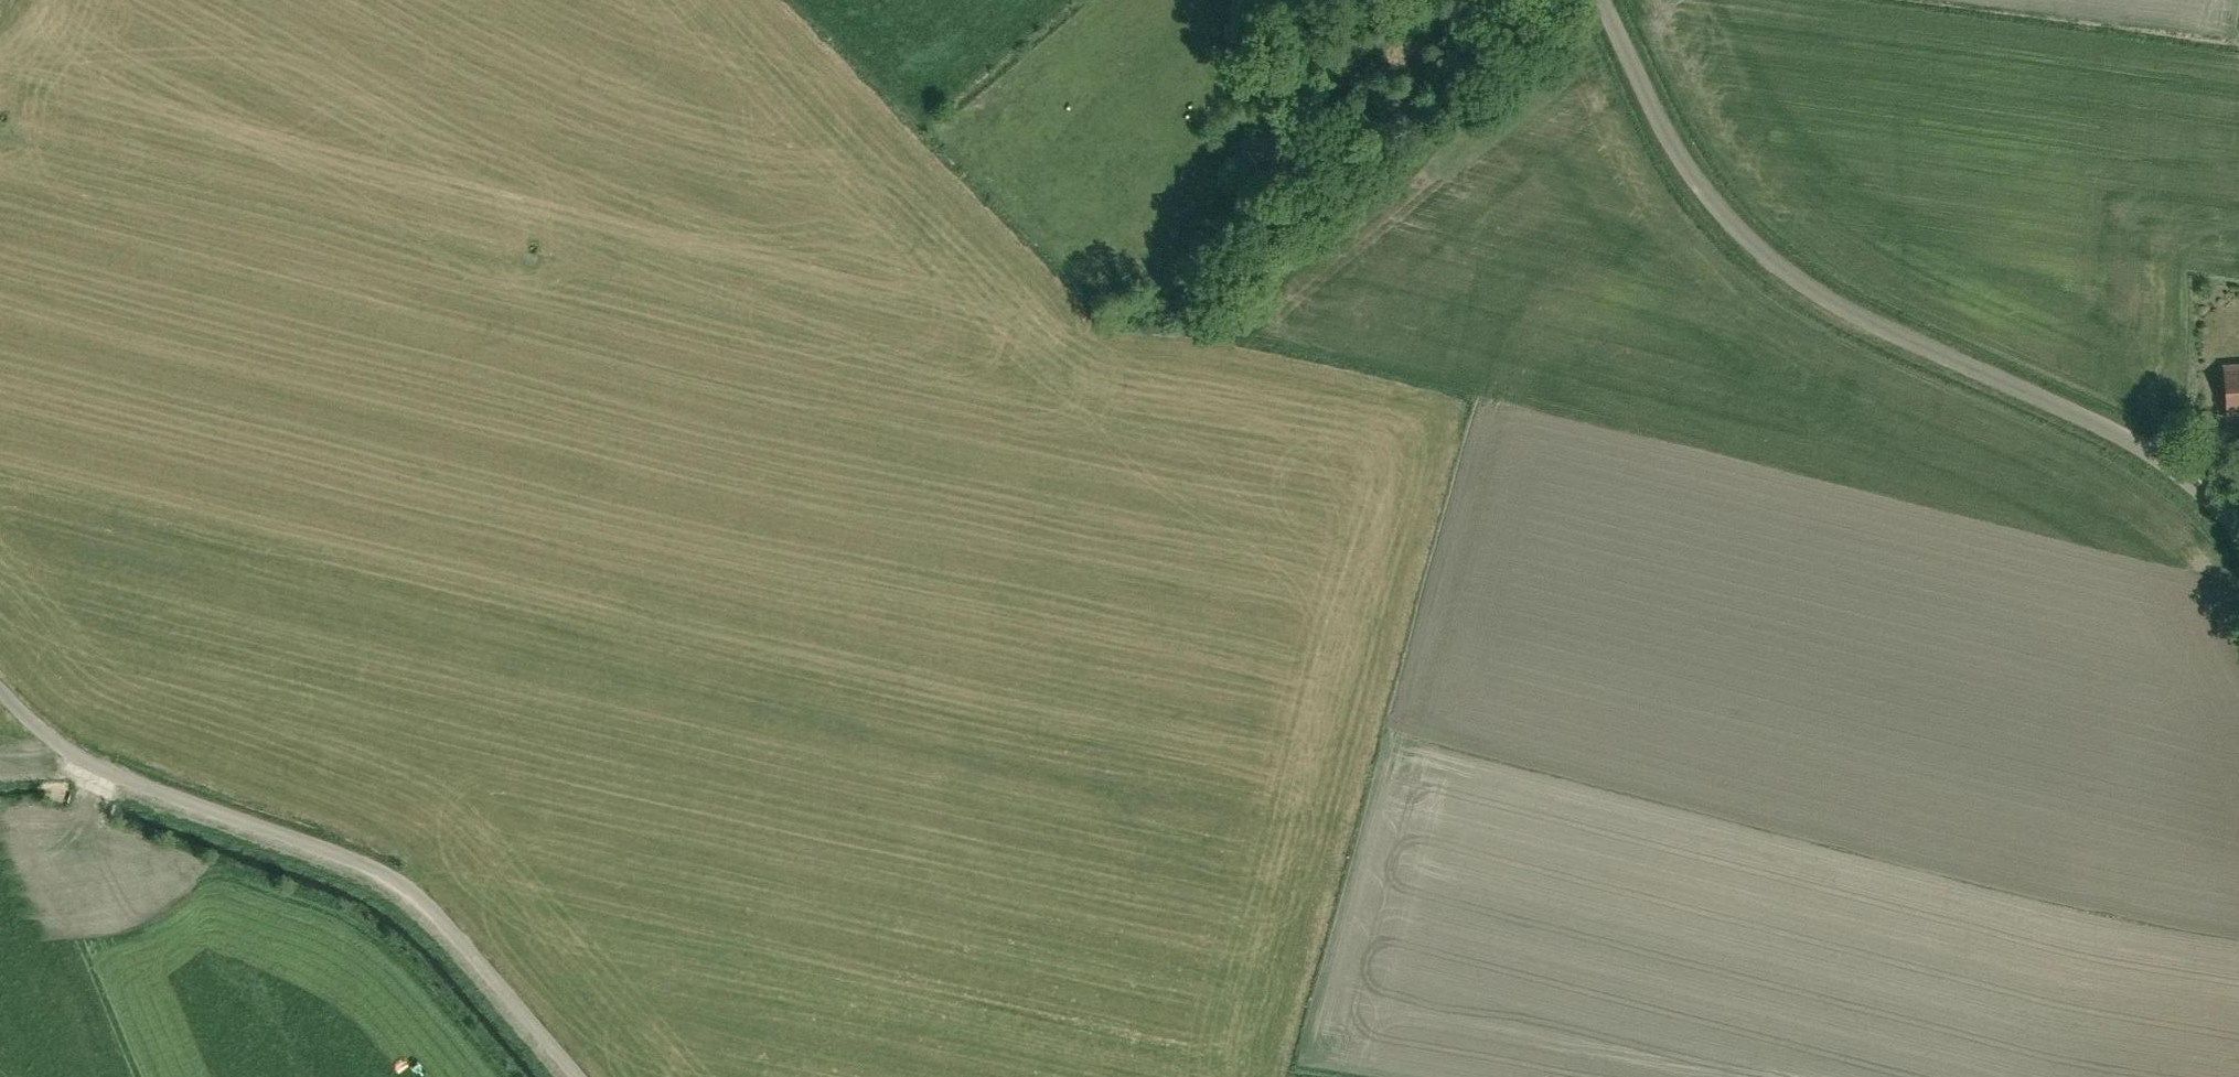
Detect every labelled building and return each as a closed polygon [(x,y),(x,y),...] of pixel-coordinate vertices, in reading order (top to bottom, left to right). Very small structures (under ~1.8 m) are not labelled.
[(2225,366),(2228,417),(2238,416),(2238,365),(2225,366)]
